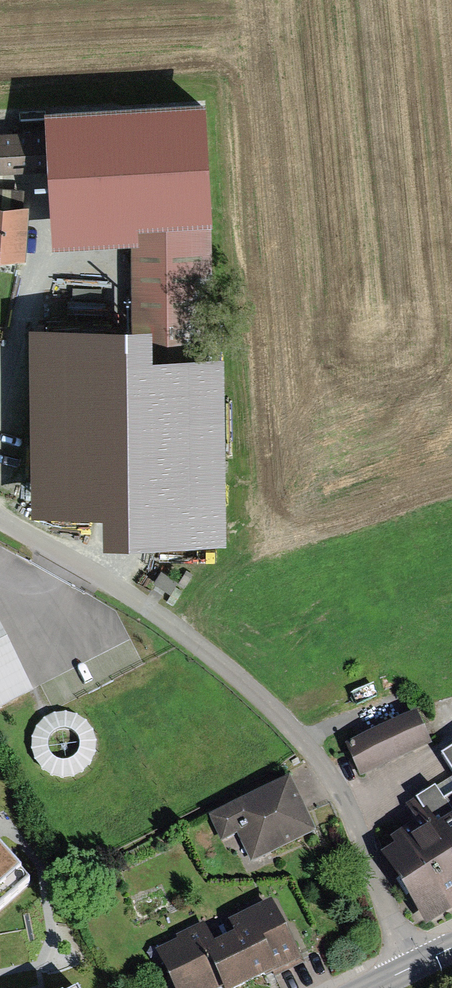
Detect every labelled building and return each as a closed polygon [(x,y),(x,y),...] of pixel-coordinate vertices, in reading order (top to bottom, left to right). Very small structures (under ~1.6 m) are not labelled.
[(203,96),(46,103),(48,128),(50,168),(53,239),(129,236),(136,235),(135,217),(209,214),(203,96)] [(0,131),(0,166),(0,170),(50,168),(48,128),(0,131)] [(28,202),(0,200),(0,253),(24,255),(27,221),(28,202)] [(213,322),(209,214),(135,217),(136,235),(129,236),(132,323),(153,323),(213,322)] [(132,323),(31,323),(32,509),(103,508),(103,537),(225,537),(223,351),(153,351),(153,323),(132,323)] [(32,692),(0,631),(0,709),(32,692)] [(425,742),(411,712),(342,745),(356,775),(425,742)] [(93,717),(35,719),(37,775),(95,774),(93,717)] [(442,758),(451,775),(451,752),(442,758)] [(289,777),(208,816),(221,842),(237,834),(251,862),(316,831),(289,777)] [(382,857),(424,928),(451,911),(451,798),(445,802),(436,787),(404,806),(415,826),(390,840),(396,849),(382,857)] [(28,881),(0,849),(0,908),(28,881)] [(158,950),(175,987),(219,987),(222,987),(223,987),(240,987),(273,973),(275,977),(303,964),(273,899),(227,920),(233,933),(215,942),(205,920),(173,935),(176,942),(158,950)]
